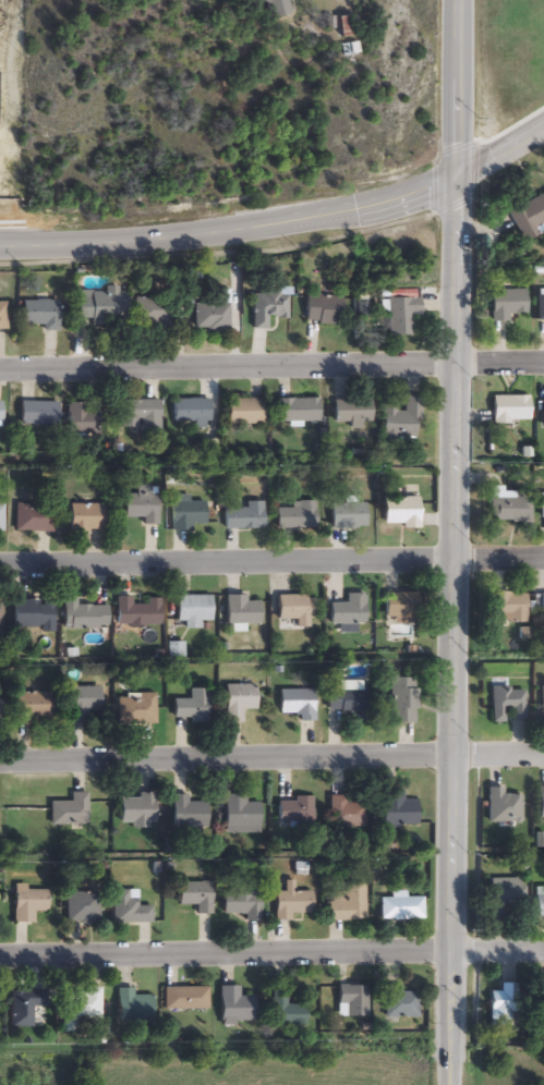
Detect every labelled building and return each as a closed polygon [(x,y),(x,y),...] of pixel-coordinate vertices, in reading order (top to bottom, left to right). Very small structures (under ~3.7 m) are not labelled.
[(264,19),(264,0),(287,0),(287,19),(264,19)] [(340,37),(339,19),(354,17),(355,36),(340,37)] [(346,58),(343,47),(359,44),(361,54),(346,58)] [(506,211),(543,195),(543,233),(520,243),(506,211)] [(122,289),(121,321),(74,319),(75,293),(105,294),(105,289),(122,289)] [(509,324),(491,324),(491,292),(525,292),(525,316),(509,316),(509,324)] [(265,331),(251,330),(252,293),(289,294),(289,319),(266,318),(265,331)] [(344,298),(342,327),(304,324),(306,295),(344,298)] [(230,331),(193,331),(193,298),(230,298),(230,331)] [(134,326),(134,300),(169,300),(169,326),(134,326)] [(411,318),(412,337),(388,337),(387,301),(420,301),(420,318),(411,318)] [(22,303),(57,303),(57,333),(43,333),(43,327),(22,327),(22,303)] [(420,422),(412,422),(411,443),(379,442),(380,406),(401,407),(401,398),(421,398),(420,422)] [(491,425),(491,399),(527,399),(527,425),(491,425)] [(209,401),(209,426),(172,426),(172,401),(209,401)] [(262,401),(262,426),(225,426),(225,401),(262,401)] [(317,425),(274,425),(274,401),(317,401),(317,425)] [(360,424),(360,430),(348,430),(348,423),(330,423),(330,401),(371,401),(371,424),(360,424)] [(140,437),(140,431),(120,431),(120,403),(159,403),(159,437),(140,437)] [(58,427),(19,427),(19,404),(58,404),(58,427)] [(67,435),(67,405),(86,405),(86,414),(102,414),(102,435),(67,435)] [(144,520),(123,520),(123,497),(137,497),(137,488),(158,488),(158,526),(144,526),(144,520)] [(491,524),(491,489),(532,489),(532,524),(491,524)] [(419,527),(383,527),(383,499),(420,499),(419,527)] [(208,531),(171,531),(171,503),(208,503),(208,531)] [(225,531),(225,511),(249,511),(249,503),(266,503),(266,531),(225,531)] [(276,531),(276,510),(300,510),(300,503),(317,503),(317,531),(276,531)] [(331,504),(368,504),(368,529),(331,529),(331,504)] [(53,533),(15,533),(15,505),(53,505),(53,533)] [(104,533),(69,533),(69,505),(104,505),(104,533)] [(329,625),(329,606),(348,606),(348,595),(366,595),(366,625),(329,625)] [(384,595),(419,595),(419,624),(384,624),(384,595)] [(527,622),(488,622),(488,595),(527,595),(527,622)] [(213,597),(213,623),(202,623),(202,629),(177,629),(177,597),(213,597)] [(246,597),(246,604),(261,604),(261,625),(226,625),(226,597),(246,597)] [(297,629),(297,622),(276,622),(276,597),(314,597),(314,629),(297,629)] [(77,608),(108,608),(108,631),(63,631),(63,599),(77,599),(77,608)] [(133,599),(133,608),(147,608),(147,599),(162,599),(162,629),(117,629),(117,599),(133,599)] [(56,601),(56,631),(12,631),(12,601),(56,601)] [(390,726),(390,681),(416,681),(416,726),(390,726)] [(243,724),(225,724),(225,686),(258,686),(258,711),(243,711),(243,724)] [(104,690),(104,714),(85,712),(85,724),(70,724),(70,688),(104,690)] [(492,723),(492,688),(525,688),(525,723),(507,723),(492,723)] [(209,691),(209,720),(173,720),(173,700),(191,700),(191,691),(209,691)] [(315,722),(299,722),(299,716),(279,716),(279,691),(315,691),(315,722)] [(327,714),(327,691),(367,691),(367,715),(327,714)] [(51,722),(16,722),(16,694),(51,694),(51,722)] [(156,726),(118,726),(118,695),(156,695),(156,726)] [(505,790),(505,796),(522,796),(522,825),(488,825),(488,790),(505,790)] [(89,794),(89,826),(51,826),(51,803),(72,803),(72,794),(89,794)] [(404,794),(404,803),(419,803),(419,829),(383,829),(383,794),(404,794)] [(207,828),(172,828),(172,796),(189,796),(189,803),(207,803),(207,828)] [(246,805),(262,805),(262,834),(226,834),(226,796),(246,796),(246,805)] [(278,826),(278,803),(294,803),(294,798),(314,798),(314,826),(278,826)] [(154,800),(154,825),(120,825),(120,800),(154,800)] [(365,828),(330,828),(330,800),(365,800),(365,828)] [(263,894),(262,918),(222,917),(223,894),(234,894),(234,881),(252,881),(252,894),(263,894)] [(178,905),(178,883),(214,883),(214,916),(198,916),(198,905),(178,905)] [(366,886),(366,922),(329,922),(329,893),(344,893),(344,886),(366,886)] [(504,911),(504,918),(486,918),(486,888),(527,888),(527,911),(504,911)] [(534,890),(543,890),(543,918),(534,918),(534,890)] [(48,892),(48,913),(35,913),(35,924),(15,924),(15,892),(48,892)] [(114,892),(140,892),(140,907),(154,907),(154,925),(114,925),(114,892)] [(276,893),(313,893),(313,922),(276,922),(276,893)] [(69,894),(101,894),(101,924),(69,924),(69,894)] [(407,899),(424,899),(424,921),(380,921),(380,899),(392,899),(392,894),(407,894),(407,899)] [(221,988),(241,988),(241,999),(255,999),(255,1025),(221,1025),(221,988)] [(339,1020),(339,988),(368,988),(368,1020),(339,1020)] [(386,1020),(386,988),(403,988),(403,993),(420,993),(420,1020),(386,1020)] [(166,1011),(166,989),(210,989),(210,1011),(166,1011)] [(102,990),(102,1020),(67,1020),(67,990),(102,990)] [(135,990),(135,998),(153,998),(153,1023),(118,1023),(118,990),(135,990)] [(306,1028),(273,1028),(273,993),(288,993),(288,1007),(306,1007),(306,1028)] [(489,1027),(489,993),(512,993),(512,1027),(489,1027)] [(48,995),(48,1028),(12,1028),(12,995),(48,995)]
